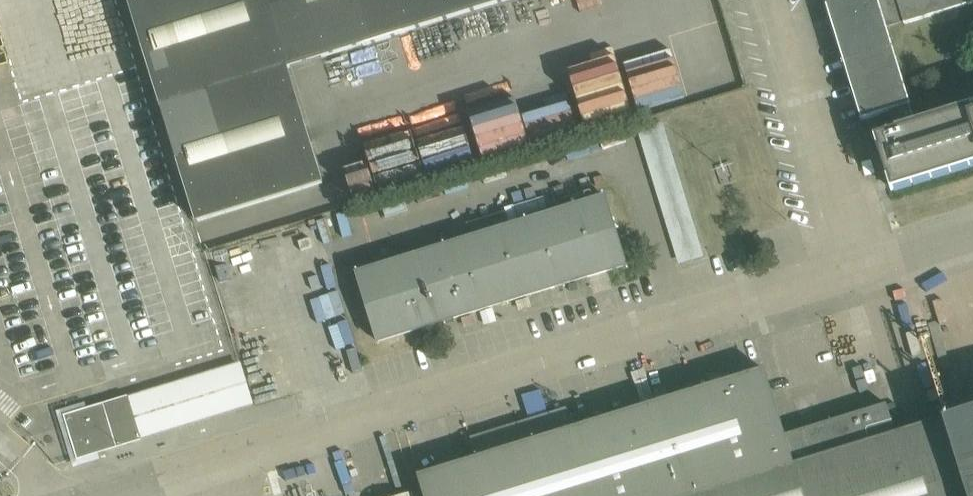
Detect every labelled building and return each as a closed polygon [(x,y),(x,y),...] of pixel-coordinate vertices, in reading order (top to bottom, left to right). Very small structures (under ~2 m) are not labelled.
[(198,223),(324,184),(289,70),(285,71),(263,0),(130,0),(198,223)] [(285,71),(289,70),(357,48),(366,79),(413,64),(404,34),(513,0),(263,0),(285,71)] [(915,123),(886,29),(972,2),(972,0),(839,0),(827,4),(862,120),(891,111),(896,129),(876,135),(892,188),(972,163),(972,105),(915,123)] [(641,129),(679,263),(705,256),(666,121),(641,129)] [(378,344),(628,266),(606,194),(586,200),(584,193),(559,200),(561,208),(509,224),(505,212),(467,224),(471,236),(356,272),(378,344)] [(238,362),(65,416),(78,458),(78,460),(255,405),(241,361),(238,362)] [(896,432),(887,403),(786,435),(765,368),(706,386),(704,377),(682,384),(685,393),(609,416),(606,407),(589,413),(591,421),(573,427),(567,407),(470,437),(477,457),(419,475),(425,495),(972,495),(972,409),(896,432)]
